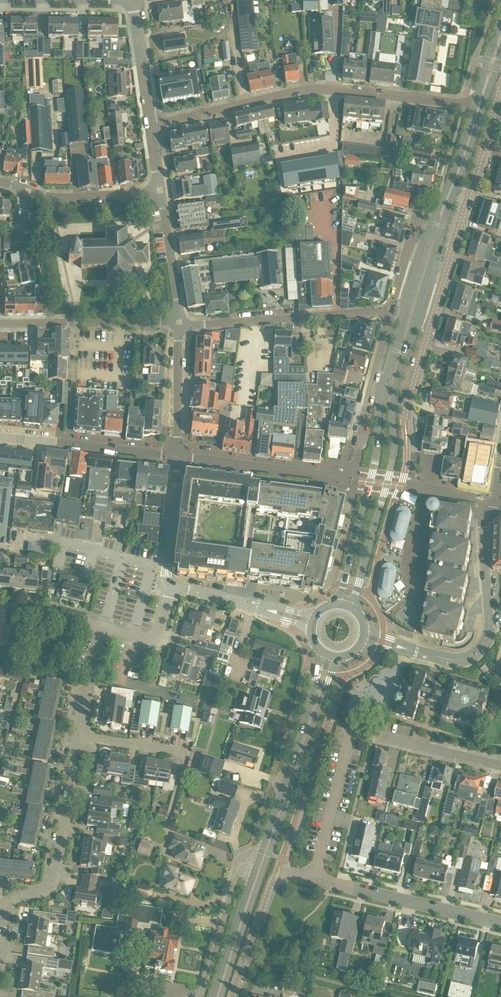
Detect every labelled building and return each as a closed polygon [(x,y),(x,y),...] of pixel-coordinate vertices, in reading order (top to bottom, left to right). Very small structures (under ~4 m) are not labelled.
[(303,12),(318,12),(318,0),(303,0),(303,12)] [(412,27),(438,32),(440,32),(443,12),(440,11),(442,0),(422,0),(421,8),(416,7),(412,27)] [(241,52),(258,51),(253,1),(251,1),(240,2),(236,2),(241,52)] [(161,20),(161,22),(183,18),(180,2),(159,6),(160,13),(158,14),(159,20),(161,20)] [(302,12),(301,4),(291,5),(292,13),(302,12)] [(400,6),(391,6),(391,16),(400,16),(400,6)] [(312,13),(312,18),(310,18),(311,53),(321,53),(320,18),(320,13),(312,13)] [(389,17),(378,15),(376,33),(387,34),(389,17)] [(334,17),(320,18),(321,53),(334,53),(334,17)] [(10,30),(10,36),(24,36),(24,20),(11,20),(11,30),(10,30)] [(37,20),(24,20),(24,36),(24,40),(38,40),(38,30),(37,30),(37,20)] [(56,37),(64,37),(64,20),(49,20),(49,39),(56,39),(56,37)] [(78,21),(64,20),(64,37),(71,37),(71,39),(78,39),(78,21)] [(96,38),(103,38),(103,21),(88,21),(88,40),(96,40),(96,38)] [(103,38),(103,40),(118,40),(118,21),(103,21),(103,38)] [(407,82),(407,84),(424,87),(425,84),(429,85),(431,71),(433,71),(434,63),(433,63),(438,32),(418,28),(415,43),(414,43),(410,68),(406,67),(404,82),(407,82)] [(356,63),(354,81),(364,82),(365,82),(366,64),(366,62),(371,62),(375,34),(370,33),(367,56),(364,55),(357,55),(356,63)] [(371,62),(369,82),(394,86),(395,77),(401,78),(406,37),(385,34),(375,33),(375,34),(371,62)] [(183,35),(163,38),(164,51),(185,48),(183,35)] [(344,62),(343,80),(354,81),(356,63),(356,55),(350,54),(350,52),(348,51),(348,45),(350,45),(350,40),(342,39),(342,43),(341,56),(347,56),(350,57),(349,63),(344,62)] [(230,61),(228,43),(222,43),(223,62),(230,61)] [(302,45),(296,46),(297,57),(304,57),(302,45)] [(212,46),(203,47),(204,59),(213,58),(212,46)] [(94,50),(94,59),(103,59),(103,55),(103,52),(103,50),(94,50)] [(283,57),(287,83),(299,81),(297,67),(290,68),(289,56),(283,57)] [(43,88),(42,59),(38,59),(26,59),(27,89),(43,88)] [(167,69),(177,67),(180,66),(179,60),(166,63),(167,69)] [(248,66),(251,75),(247,76),(251,92),(262,89),(259,74),(257,65),(257,64),(259,64),(259,61),(256,62),(247,64),(248,66)] [(275,87),(271,71),(270,71),(268,62),(257,65),(259,74),(262,89),(275,87)] [(181,84),(184,99),(201,96),(196,70),(179,73),(179,75),(180,83),(181,84)] [(158,77),(163,103),(184,99),(181,84),(180,83),(179,75),(179,73),(158,77)] [(125,74),(110,75),(111,97),(127,96),(125,74)] [(225,77),(210,80),(212,88),(211,89),(214,100),(230,97),(228,86),(227,86),(225,77)] [(63,94),(62,81),(52,81),(53,95),(63,94)] [(30,100),(32,122),(33,151),(53,151),(50,108),(48,108),(47,99),(30,100)] [(343,118),(356,119),(358,100),(345,99),(343,118)] [(356,119),(369,120),(371,101),(358,100),(356,119)] [(68,102),(70,134),(69,134),(70,144),(90,143),(87,125),(86,101),(74,101),(68,102)] [(384,102),(371,101),(369,120),(382,122),(384,102)] [(283,106),(286,125),(309,122),(309,120),(317,119),(317,120),(329,119),(327,105),(315,106),(316,107),(308,108),(307,103),(283,106)] [(273,106),(260,109),(266,134),(271,133),(267,119),(276,118),(273,106)] [(7,122),(15,122),(14,108),(6,108),(7,122)] [(260,109),(246,112),(249,124),(257,122),(260,135),(266,134),(260,109)] [(411,109),(407,130),(430,134),(431,130),(442,132),(445,116),(427,112),(427,113),(421,112),(421,111),(411,109)] [(238,140),(252,137),(251,132),(249,124),(246,112),(234,115),(237,127),(244,125),(245,132),(235,134),(236,138),(238,140)] [(125,146),(121,113),(112,114),(109,115),(110,128),(111,137),(113,137),(114,147),(125,146)] [(91,132),(100,131),(98,120),(90,121),(91,132)] [(212,143),(215,142),(217,142),(218,145),(219,145),(221,145),(229,144),(231,143),(231,140),(228,120),(209,123),(212,143)] [(6,157),(4,171),(13,173),(13,175),(21,177),(23,161),(26,162),(29,146),(29,145),(31,145),(30,123),(21,123),(22,145),(23,145),(22,149),(16,148),(16,151),(11,150),(11,151),(7,151),(6,157)] [(193,151),(201,149),(200,144),(208,143),(205,125),(180,130),(180,133),(168,135),(171,152),(187,149),(186,147),(192,146),(193,151)] [(69,134),(59,135),(60,147),(70,146),(70,144),(69,134)] [(391,158),(396,137),(388,135),(384,156),(391,158)] [(257,143),(230,148),(234,168),(261,164),(257,143)] [(347,156),(348,156),(350,144),(343,143),(342,155),(347,156)] [(348,156),(355,157),(357,145),(350,144),(348,156)] [(360,157),(362,158),(364,146),(357,145),(355,157),(360,157)] [(433,149),(413,145),(410,159),(417,160),(416,167),(422,168),(423,166),(435,168),(437,157),(432,156),(433,149)] [(362,158),(369,159),(371,147),(364,146),(362,158)] [(106,147),(96,148),(97,165),(99,165),(101,187),(112,186),(111,168),(108,169),(106,147)] [(369,159),(375,160),(377,148),(371,147),(369,159)] [(196,151),(197,157),(212,155),(210,148),(196,151)] [(375,160),(382,161),(384,149),(377,148),(375,160)] [(347,186),(342,155),(341,152),(336,153),(342,186),(343,186),(347,186)] [(347,156),(345,165),(358,167),(360,157),(355,157),(348,156),(347,156)] [(177,175),(197,171),(194,157),(174,161),(176,167),(174,167),(175,173),(177,173),(177,175)] [(43,163),(43,169),(43,178),(46,178),(45,185),(58,185),(58,172),(59,172),(59,159),(53,159),(53,163),(43,163)] [(335,160),(281,169),(284,188),(338,179),(335,160)] [(78,162),(80,189),(99,187),(96,161),(78,162)] [(58,172),(58,185),(71,185),(71,169),(66,169),(66,162),(59,162),(59,169),(59,172),(58,172)] [(137,162),(118,164),(120,185),(133,184),(132,180),(139,179),(137,167),(137,162)] [(407,184),(429,186),(430,186),(432,175),(413,173),(413,178),(407,178),(407,184)] [(204,178),(206,196),(219,195),(216,177),(204,178)] [(193,198),(191,181),(172,183),(174,200),(193,198)] [(393,190),(404,191),(405,184),(394,183),(393,190)] [(356,201),(359,188),(343,187),(343,198),(356,201)] [(385,196),(386,196),(385,202),(380,201),(376,200),(375,205),(394,210),(395,205),(407,208),(410,196),(396,193),(386,191),(385,196)] [(289,203),(287,194),(278,195),(280,204),(289,203)] [(206,196),(207,203),(220,202),(219,195),(206,196)] [(176,206),(177,219),(207,215),(205,202),(176,206)] [(375,213),(376,208),(376,206),(359,202),(357,208),(375,213)] [(10,217),(10,203),(0,203),(0,218),(10,217)] [(486,203),(482,214),(497,219),(500,208),(486,203)] [(387,219),(386,224),(402,228),(404,218),(380,211),(379,217),(387,219)] [(342,214),(342,230),(354,233),(355,227),(347,225),(350,216),(342,214)] [(479,226),(494,231),(499,233),(500,227),(500,221),(497,219),(482,214),(479,226)] [(177,219),(179,231),(209,227),(207,215),(177,219)] [(223,224),(210,225),(211,231),(225,230),(240,228),(240,227),(239,218),(223,220),(223,224)] [(31,233),(31,223),(22,223),(22,233),(31,233)] [(374,234),(398,241),(402,228),(386,224),(384,230),(376,228),(374,234)] [(312,308),(332,306),(331,280),(332,280),(331,245),(313,244),(312,226),(295,226),(297,273),(299,306),(312,305),(312,308)] [(81,268),(108,267),(108,280),(128,280),(128,274),(132,274),(132,267),(135,267),(135,263),(149,263),(148,246),(135,246),(135,242),(132,242),(132,235),(127,235),(127,230),(107,230),(107,231),(107,243),(80,244),(81,249),(68,250),(69,263),(81,262),(81,268)] [(179,237),(181,255),(205,251),(204,244),(208,244),(208,243),(225,240),(224,235),(228,234),(228,231),(225,231),(225,230),(211,231),(202,233),(179,237)] [(342,246),(350,248),(354,233),(342,230),(342,246)] [(476,234),(473,245),(488,250),(491,238),(476,234)] [(379,249),(378,256),(394,260),(397,248),(372,242),(371,247),(379,249)] [(285,249),(286,267),(288,301),(298,300),(295,248),(295,245),(286,246),(286,249),(285,249)] [(471,251),(469,256),(484,261),(484,260),(491,262),(490,267),(500,271),(500,262),(499,262),(499,259),(494,257),(495,252),(488,250),(473,245),(473,246),(470,246),(469,250),(471,251)] [(10,253),(4,254),(4,263),(4,267),(33,262),(31,253),(11,256),(10,253)] [(223,259),(219,259),(195,262),(195,268),(182,270),(189,309),(203,307),(203,306),(206,306),(205,295),(212,295),(210,284),(216,284),(216,285),(250,281),(250,285),(260,284),(261,290),(280,288),(276,253),(256,255),(254,255),(254,254),(223,257),(223,259)] [(341,262),(354,266),(360,267),(361,260),(341,255),(341,262)] [(391,271),(392,267),(394,260),(378,256),(376,261),(368,259),(366,264),(391,271)] [(33,262),(4,267),(4,268),(7,267),(8,271),(8,276),(14,276),(34,273),(33,267),(33,262)] [(353,272),(354,266),(341,262),(341,269),(353,272)] [(467,265),(466,267),(462,281),(473,284),(482,286),(487,271),(481,270),(467,265)] [(490,267),(487,274),(500,278),(500,271),(490,267)] [(361,276),(362,277),(360,283),(384,290),(388,279),(362,272),(361,276)] [(15,280),(7,281),(7,283),(8,286),(25,284),(35,282),(34,273),(14,276),(15,280)] [(382,301),(384,290),(360,283),(360,284),(354,282),(353,288),(356,289),(353,298),(360,300),(361,297),(374,300),(374,299),(382,301)] [(25,294),(25,299),(25,315),(35,315),(35,286),(30,286),(30,294),(25,294)] [(44,299),(41,299),(41,286),(35,286),(35,315),(46,315),(46,306),(44,299)] [(12,300),(5,300),(5,315),(15,315),(15,288),(8,289),(9,295),(12,295),(12,300)] [(21,295),(21,288),(15,288),(15,315),(25,315),(25,299),(20,299),(20,295),(21,295)] [(478,293),(459,288),(458,294),(456,293),(455,298),(457,298),(456,300),(477,306),(478,305),(475,305),(478,293)] [(207,316),(229,313),(227,293),(212,295),(205,295),(206,306),(207,316)] [(493,293),(491,300),(500,303),(500,295),(493,293)] [(477,306),(456,300),(453,311),(468,315),(469,311),(475,313),(477,306)] [(496,306),(483,303),(482,308),(494,311),(496,306)] [(466,337),(468,338),(470,338),(473,327),(450,321),(447,332),(466,337)] [(500,331),(500,322),(494,321),(493,329),(500,331)] [(360,323),(357,335),(363,336),(363,338),(372,340),(376,324),(367,322),(367,324),(360,323)] [(42,339),(43,329),(33,329),(32,356),(48,357),(48,345),(42,345),(42,339)] [(70,346),(70,330),(53,330),(53,339),(42,339),(42,345),(48,345),(70,346)] [(464,348),(466,337),(447,332),(444,344),(459,348),(464,348)] [(205,334),(205,339),(197,339),(197,351),(211,352),(212,341),(218,341),(218,335),(205,334)] [(283,358),(284,347),(292,347),(292,334),(275,334),(274,358),(283,358)] [(352,350),(353,346),(369,350),(372,340),(363,338),(363,336),(357,335),(355,340),(350,339),(349,344),(346,344),(344,349),(346,349),(352,350)] [(476,347),(478,340),(470,338),(468,345),(476,347)] [(48,357),(52,357),(62,357),(69,357),(70,346),(48,345),(48,357)] [(164,376),(164,368),(159,368),(161,351),(154,351),(154,347),(143,346),(142,358),(145,358),(144,366),(151,367),(150,375),(164,376)] [(5,347),(5,366),(16,366),(16,347),(5,347)] [(16,347),(16,366),(27,366),(27,347),(16,347)] [(478,350),(468,348),(467,354),(476,356),(477,352),(477,351),(478,350)] [(368,355),(352,350),(346,349),(345,356),(341,369),(334,367),(332,374),(345,378),(347,372),(346,372),(348,365),(349,365),(348,367),(358,370),(358,368),(364,369),(368,355)] [(197,351),(196,364),(211,364),(211,352),(197,351)] [(62,357),(52,357),(48,357),(31,356),(31,360),(49,361),(48,378),(66,379),(67,362),(62,362),(62,357)] [(454,361),(452,366),(466,370),(467,370),(472,371),(475,372),(479,359),(471,357),(470,362),(469,362),(470,358),(464,356),(463,358),(455,356),(454,361)] [(274,395),(274,400),(274,408),(274,409),(299,410),(308,410),(309,395),(307,395),(307,392),(306,376),(289,376),(289,358),(283,358),(274,358),(274,375),(274,388),(274,395)] [(492,367),(500,369),(500,362),(488,359),(486,359),(485,365),(492,367)] [(210,377),(210,371),(217,372),(217,373),(223,373),(221,387),(231,388),(233,368),(224,366),(224,365),(211,364),(196,364),(195,376),(210,377)] [(466,370),(452,366),(449,376),(464,380),(463,382),(474,385),(475,384),(473,384),(474,380),(476,380),(478,373),(475,372),(472,371),(467,370),(466,370)] [(260,388),(274,388),(274,375),(262,374),(260,388)] [(307,385),(306,376),(307,392),(307,395),(309,395),(308,410),(306,430),(303,458),(302,459),(319,461),(321,453),(323,433),(318,433),(320,408),(330,409),(333,375),(324,374),(323,387),(307,385)] [(163,385),(164,376),(150,375),(148,375),(147,384),(163,385)] [(464,380),(449,376),(448,381),(448,382),(447,387),(454,389),(454,391),(472,396),(474,385),(463,382),(464,380)] [(488,388),(497,390),(500,391),(500,385),(489,382),(488,388)] [(44,407),(43,425),(49,425),(50,427),(53,427),(55,426),(57,426),(58,408),(58,404),(67,405),(68,384),(58,383),(57,404),(50,404),(51,402),(45,401),(45,407),(44,407)] [(205,385),(197,384),(194,409),(207,411),(209,395),(220,397),(221,387),(205,385)] [(481,387),(479,392),(495,396),(496,391),(497,390),(488,388),(482,386),(481,386),(481,387)] [(222,397),(221,403),(229,404),(231,388),(221,387),(220,397),(222,397)] [(332,394),(340,396),(342,391),(333,388),(332,394)] [(356,400),(358,392),(346,389),(344,397),(356,400)] [(100,435),(100,432),(105,433),(106,414),(105,414),(107,391),(78,390),(77,395),(76,395),(74,427),(74,431),(76,433),(87,433),(87,434),(100,435)] [(126,407),(117,407),(118,392),(107,391),(105,414),(106,414),(105,433),(122,434),(124,412),(126,412),(126,407)] [(443,407),(450,409),(453,396),(433,391),(430,404),(436,406),(435,407),(443,409),(443,407)] [(26,394),(24,420),(30,421),(29,424),(39,425),(40,424),(42,396),(26,394)] [(209,395),(207,411),(206,416),(204,437),(216,438),(221,403),(222,397),(220,397),(209,395)] [(159,434),(162,402),(153,401),(153,398),(146,398),(145,405),(145,411),(141,442),(143,442),(144,435),(145,435),(146,435),(148,434),(149,433),(150,431),(153,432),(155,433),(159,434)] [(500,405),(473,398),(470,415),(469,420),(496,426),(500,405)] [(10,402),(9,421),(21,422),(21,399),(10,399),(10,402)] [(332,417),(330,424),(335,425),(348,427),(349,427),(352,415),(353,415),(354,412),(353,411),(355,403),(341,400),(337,418),(332,417)] [(9,421),(10,402),(0,402),(0,421),(9,421)] [(128,410),(126,435),(125,440),(141,442),(145,411),(145,405),(139,404),(138,410),(128,410)] [(258,432),(256,455),(271,457),(273,436),(273,428),(273,425),(274,415),(266,414),(266,408),(258,408),(257,413),(256,422),(259,423),(258,432)] [(191,435),(204,437),(206,416),(207,411),(194,409),(193,414),(194,414),(191,435)] [(273,428),(297,430),(299,410),(274,409),(274,415),(273,425),(273,428)] [(299,410),(297,430),(295,448),(293,458),(295,457),(303,458),(306,430),(308,410),(299,410)] [(259,423),(256,422),(255,422),(256,412),(247,411),(246,422),(244,422),(241,423),(241,426),(230,424),(228,437),(225,436),(225,439),(223,439),(223,441),(224,441),(223,450),(250,454),(253,431),(258,432),(259,423)] [(469,421),(469,420),(470,415),(454,411),(453,418),(469,421)] [(428,417),(428,418),(426,418),(425,423),(428,423),(427,430),(443,432),(444,419),(428,417)] [(328,440),(329,440),(333,440),(333,439),(346,440),(348,427),(335,425),(329,424),(327,438),(328,438),(328,440)] [(271,457),(278,459),(292,460),(293,459),(293,458),(295,448),(297,430),(273,428),(273,436),(271,457)] [(449,439),(442,438),(443,432),(427,430),(425,440),(424,440),(424,442),(441,444),(441,442),(448,443),(449,439)] [(480,439),(493,441),(494,435),(481,433),(480,439)] [(453,455),(457,456),(459,457),(460,450),(465,451),(467,443),(452,441),(450,455),(453,455)] [(441,454),(442,448),(447,449),(448,443),(441,442),(441,444),(424,442),(423,444),(422,448),(423,449),(423,452),(424,452),(424,453),(429,454),(429,453),(435,453),(435,454),(440,455),(440,454),(441,454)] [(464,480),(463,480),(464,480),(463,485),(485,489),(489,466),(492,449),(470,445),(467,463),(466,468),(464,480)] [(8,472),(9,469),(11,449),(0,448),(0,471),(8,472)] [(11,449),(9,469),(19,470),(21,451),(11,449)] [(457,479),(463,480),(464,480),(466,468),(467,463),(460,462),(461,457),(465,457),(465,451),(460,450),(459,457),(457,456),(455,471),(458,472),(457,479)] [(19,470),(19,473),(22,474),(23,470),(30,471),(33,452),(21,451),(19,470)] [(38,465),(35,491),(63,494),(64,483),(65,477),(68,454),(46,451),(45,462),(45,466),(38,465)] [(87,468),(89,457),(68,454),(65,477),(64,483),(63,494),(61,505),(60,508),(57,523),(78,527),(80,517),(81,518),(82,511),(85,491),(88,468),(87,468)] [(443,477),(457,479),(458,472),(455,471),(457,456),(453,455),(452,460),(446,459),(446,460),(444,460),(443,466),(445,466),(443,477)] [(105,524),(112,460),(89,457),(87,468),(88,468),(85,491),(82,511),(81,518),(94,519),(95,511),(101,511),(100,523),(105,524)] [(118,463),(115,490),(113,503),(133,505),(134,490),(136,474),(138,474),(139,466),(118,463)] [(138,474),(134,506),(145,507),(149,467),(139,466),(138,474)] [(145,507),(163,509),(165,496),(166,496),(168,469),(149,467),(145,507)] [(175,566),(174,569),(175,569),(178,569),(177,573),(177,575),(179,576),(186,577),(188,577),(188,576),(196,577),(196,578),(198,578),(198,577),(205,578),(205,579),(207,579),(215,580),(217,581),(217,580),(224,581),(224,582),(226,582),(226,581),(228,573),(235,574),(236,574),(246,575),(246,578),(247,578),(254,525),(259,488),(255,488),(250,487),(246,487),(247,482),(246,482),(247,480),(245,480),(238,479),(238,478),(237,478),(237,479),(225,477),(225,476),(224,476),(224,477),(212,475),(212,474),(211,474),(210,475),(198,474),(199,473),(197,473),(197,474),(187,472),(187,474),(185,485),(179,524),(180,524),(179,534),(178,534),(178,536),(177,546),(176,549),(177,549),(175,559),(175,561),(175,562),(175,566)] [(254,525),(247,578),(248,578),(249,576),(258,577),(258,579),(259,579),(269,581),(291,583),(301,585),(300,591),(311,593),(313,587),(320,589),(322,582),(330,550),(332,540),(335,529),(337,519),(340,508),(342,501),(335,499),(336,493),(325,491),(324,493),(323,496),(312,495),(303,494),(280,491),(271,490),(259,488),(254,525)] [(3,537),(6,537),(3,536),(8,492),(0,491),(0,537),(3,537)] [(14,500),(11,529),(47,533),(53,534),(55,534),(57,523),(60,508),(61,505),(35,502),(15,500),(14,500)] [(468,570),(475,547),(469,545),(471,537),(473,538),(472,513),(439,508),(438,507),(438,506),(437,506),(436,506),(434,506),(433,506),(432,506),(432,507),(431,507),(430,508),(430,509),(430,510),(430,511),(430,512),(430,513),(431,514),(432,515),(432,516),(433,516),(434,516),(431,531),(432,531),(435,539),(434,539),(429,563),(430,563),(433,571),(432,570),(426,594),(427,595),(429,602),(428,602),(422,626),(426,627),(423,635),(443,640),(455,643),(457,635),(459,636),(465,612),(459,610),(461,602),(464,603),(470,579),(464,578),(466,570),(468,570)] [(398,538),(399,538),(400,538),(401,538),(402,537),(403,537),(404,536),(404,535),(404,534),(408,520),(408,519),(408,518),(408,517),(408,516),(408,515),(407,514),(406,514),(405,513),(404,512),(403,512),(402,512),(400,512),(399,513),(398,513),(397,514),(397,515),(396,517),(392,531),(392,532),(392,533),(392,534),(393,535),(393,536),(394,536),(395,537),(396,538),(398,538)] [(151,521),(162,522),(163,515),(144,513),(143,520),(151,521)] [(143,527),(162,529),(162,522),(151,521),(143,520),(143,527)] [(162,529),(143,527),(139,526),(138,534),(148,535),(161,536),(162,529)] [(148,542),(160,544),(161,536),(148,535),(148,542)] [(1,565),(2,553),(0,552),(0,587),(11,588),(13,571),(0,570),(1,565)] [(34,593),(35,591),(36,591),(38,574),(30,573),(31,566),(26,566),(25,573),(23,589),(28,590),(28,592),(34,593)] [(390,593),(390,592),(391,592),(391,591),(391,590),(394,576),(394,575),(394,574),(394,573),(394,572),(393,572),(393,571),(392,570),(391,569),(389,569),(388,569),(387,569),(385,569),(384,570),(383,571),(382,572),(382,573),(382,574),(379,588),(379,589),(379,590),(379,591),(379,592),(380,592),(381,593),(381,594),(382,594),(383,595),(384,595),(385,595),(386,595),(388,595),(388,594),(389,594),(390,593)] [(25,573),(13,571),(11,588),(23,589),(25,573)] [(64,586),(61,595),(83,601),(86,587),(85,587),(87,581),(61,574),(58,584),(64,586)] [(191,613),(188,624),(208,630),(211,631),(216,614),(204,611),(203,616),(191,613)] [(228,633),(235,635),(239,621),(232,619),(228,633)] [(208,630),(188,624),(185,623),(181,636),(204,642),(208,630)] [(224,635),(217,660),(227,663),(229,656),(226,655),(228,648),(231,649),(235,638),(224,635)] [(279,652),(280,648),(256,641),(253,650),(264,653),(259,672),(278,677),(283,661),(274,658),(276,652),(279,652)] [(207,643),(206,649),(219,653),(220,647),(207,643)] [(202,656),(217,660),(219,653),(206,649),(204,649),(202,656)] [(177,651),(174,664),(191,669),(194,656),(177,651)] [(174,664),(170,676),(188,681),(195,683),(198,670),(191,669),(174,664)] [(484,666),(480,670),(484,674),(489,670),(484,666)] [(21,682),(23,673),(8,670),(6,678),(21,682)] [(395,715),(401,717),(413,721),(420,697),(428,700),(428,702),(436,704),(437,702),(446,705),(442,717),(479,728),(489,692),(453,681),(449,694),(440,691),(441,687),(433,685),(431,689),(423,686),(426,674),(413,670),(408,685),(404,684),(400,698),(398,698),(396,699),(395,701),(395,702),(396,704),(398,705),(395,715)] [(209,688),(213,674),(206,673),(202,686),(209,688)] [(249,680),(256,682),(258,676),(251,674),(249,680)] [(63,682),(54,680),(47,679),(45,689),(61,692),(63,682)] [(45,689),(43,699),(59,702),(61,692),(45,689)] [(102,721),(103,722),(103,723),(107,724),(107,725),(109,725),(109,724),(111,725),(111,728),(112,729),(117,730),(119,729),(120,726),(121,726),(124,701),(131,702),(133,692),(113,689),(112,699),(106,698),(105,709),(105,714),(104,714),(104,716),(103,717),(102,721)] [(272,694),(257,690),(254,699),(239,694),(234,710),(243,713),(240,723),(262,729),(265,720),(266,720),(268,712),(267,712),(272,694)] [(16,703),(13,702),(14,698),(7,697),(5,704),(11,705),(15,706),(16,703)] [(43,699),(41,709),(57,712),(59,702),(43,699)] [(140,727),(147,728),(152,700),(145,699),(144,705),(142,705),(141,712),(134,711),(130,733),(139,734),(140,727)] [(154,737),(162,738),(165,716),(158,715),(159,707),(158,707),(159,702),(152,700),(147,728),(155,729),(154,737)] [(172,732),(179,733),(183,705),(176,704),(175,710),(174,710),(173,717),(165,716),(162,738),(170,739),(172,732)] [(186,742),(191,743),(193,743),(199,722),(200,720),(190,719),(191,711),(190,710),(191,706),(183,705),(179,733),(187,734),(186,742)] [(39,719),(42,719),(55,722),(57,712),(41,709),(39,719)] [(42,719),(39,730),(55,733),(57,723),(55,722),(42,719)] [(39,730),(37,740),(53,743),(55,733),(39,730)] [(37,740),(35,750),(51,753),(53,743),(37,740)] [(234,743),(228,760),(240,764),(241,761),(254,765),(255,764),(257,764),(258,759),(257,758),(259,751),(234,743)] [(33,760),(49,763),(51,753),(35,750),(33,760)] [(377,800),(383,802),(391,770),(384,769),(388,754),(377,752),(373,767),(377,768),(372,787),(371,787),(368,798),(369,799),(368,801),(376,803),(377,800)] [(98,766),(97,775),(115,777),(118,757),(106,755),(104,763),(99,762),(98,766)] [(213,759),(202,755),(197,771),(208,775),(213,759)] [(133,786),(136,771),(128,770),(129,759),(118,757),(115,777),(122,779),(121,784),(133,786)] [(225,762),(213,759),(208,775),(219,779),(225,762)] [(148,782),(156,783),(160,763),(147,761),(145,775),(139,774),(137,787),(147,788),(148,782)] [(176,776),(170,775),(172,765),(160,763),(156,783),(163,784),(162,790),(173,792),(175,780),(176,776)] [(35,764),(33,774),(49,777),(51,767),(35,764)] [(436,772),(432,787),(441,790),(442,785),(448,786),(452,771),(441,768),(440,773),(436,772)] [(467,799),(469,792),(473,775),(460,773),(458,783),(456,783),(455,788),(456,789),(455,793),(454,799),(455,799),(467,802),(467,799)] [(33,774),(31,784),(47,787),(49,777),(33,774)] [(393,804),(418,810),(416,817),(413,816),(412,821),(416,822),(422,801),(416,799),(421,780),(401,774),(393,804)] [(485,778),(473,775),(469,792),(467,799),(474,801),(473,803),(481,805),(483,795),(484,790),(482,789),(485,778)] [(218,789),(217,792),(234,798),(238,787),(221,781),(222,781),(213,778),(212,780),(213,781),(211,786),(215,788),(218,789)] [(31,784),(29,793),(45,797),(47,787),(31,784)] [(113,791),(95,788),(94,795),(112,798),(113,791)] [(447,799),(443,814),(451,816),(455,799),(454,799),(455,793),(449,791),(447,799)] [(27,804),(29,804),(42,807),(45,797),(29,793),(27,804)] [(213,830),(228,835),(238,803),(223,799),(223,800),(212,797),(209,806),(220,809),(213,830)] [(91,802),(89,814),(110,817),(112,809),(122,810),(124,801),(104,798),(103,804),(91,802)] [(428,821),(425,820),(430,800),(423,798),(422,801),(416,822),(424,824),(427,824),(428,821)] [(495,801),(489,799),(486,811),(492,813),(495,801)] [(29,804),(27,815),(43,818),(45,808),(42,807),(29,804)] [(487,808),(480,806),(477,818),(483,820),(487,808)] [(89,814),(87,826),(100,828),(99,834),(118,837),(120,827),(109,826),(110,817),(89,814)] [(27,815),(25,825),(41,828),(43,818),(27,815)] [(353,846),(351,856),(353,856),(354,858),(358,858),(359,857),(368,859),(367,865),(373,867),(374,860),(376,852),(370,851),(372,845),(374,836),(375,828),(358,824),(353,846)] [(25,825),(23,835),(38,838),(41,828),(25,825)] [(470,826),(469,833),(478,835),(480,829),(470,826)] [(187,863),(186,865),(199,870),(203,858),(202,858),(203,853),(193,849),(192,850),(188,848),(187,847),(189,840),(173,834),(168,848),(177,852),(175,859),(187,863)] [(23,835),(20,845),(25,846),(31,847),(36,849),(38,838),(23,835)] [(85,840),(83,853),(105,857),(107,844),(114,845),(116,838),(98,835),(97,842),(85,840)] [(150,857),(155,843),(142,839),(137,851),(133,850),(132,851),(150,857)] [(415,845),(412,857),(419,858),(420,854),(421,846),(422,846),(423,842),(417,840),(416,845),(415,845)] [(375,867),(375,868),(388,870),(393,846),(380,843),(378,852),(378,853),(376,860),(375,867)] [(406,844),(405,849),(404,854),(404,855),(410,856),(412,845),(406,844)] [(459,845),(457,851),(454,851),(453,857),(459,858),(462,846),(459,845)] [(388,870),(400,873),(404,855),(404,854),(405,849),(393,846),(388,870)] [(460,885),(459,888),(465,889),(472,890),(474,891),(479,869),(481,861),(466,858),(469,848),(462,846),(459,858),(466,859),(464,865),(464,867),(460,885)] [(81,866),(85,867),(93,868),(92,875),(109,878),(110,871),(103,869),(105,857),(83,853),(81,866)] [(487,877),(495,879),(491,895),(496,897),(496,899),(500,900),(500,873),(496,872),(497,867),(497,866),(500,867),(500,859),(499,858),(499,859),(492,857),(489,867),(487,877)] [(435,859),(434,864),(430,880),(445,884),(447,872),(454,874),(455,869),(451,868),(452,863),(435,859)] [(414,877),(430,880),(434,864),(418,860),(414,877)] [(1,877),(11,878),(13,862),(3,861),(1,877)] [(11,878),(21,879),(23,863),(13,862),(11,878)] [(32,880),(34,864),(23,863),(21,879),(32,880)] [(163,874),(159,886),(164,888),(187,897),(189,892),(190,892),(195,881),(182,876),(182,878),(176,876),(178,870),(166,865),(162,874),(163,874)] [(77,888),(75,904),(95,907),(98,891),(96,891),(98,878),(84,876),(82,889),(77,888)] [(131,895),(150,900),(153,889),(134,885),(131,895)] [(96,926),(92,951),(118,955),(122,933),(125,933),(124,935),(135,937),(135,934),(135,933),(148,935),(145,953),(148,954),(145,969),(155,971),(154,974),(159,975),(159,972),(160,972),(172,974),(174,965),(170,964),(173,951),(176,952),(178,942),(178,941),(170,940),(170,936),(166,936),(167,933),(162,933),(162,930),(159,930),(160,925),(163,909),(129,904),(127,917),(118,915),(116,929),(96,926)] [(29,919),(27,932),(47,935),(49,924),(66,926),(67,922),(68,917),(67,916),(34,911),(33,920),(29,919)] [(352,955),(356,938),(349,936),(354,918),(337,914),(331,937),(343,940),(340,952),(352,955)] [(373,953),(384,956),(388,940),(381,939),(385,922),(369,918),(363,944),(375,947),(373,953)] [(45,947),(47,935),(27,932),(25,945),(29,946),(28,954),(53,957),(54,949),(45,947)] [(415,933),(411,950),(428,954),(426,962),(438,965),(444,939),(440,938),(441,935),(429,932),(428,936),(415,933)] [(463,957),(461,967),(471,969),(474,959),(478,944),(461,940),(457,955),(463,957)] [(492,947),(489,964),(500,967),(500,949),(492,947)] [(22,963),(20,976),(41,979),(42,968),(57,970),(59,961),(28,956),(27,964),(22,963)] [(338,963),(337,969),(346,972),(348,965),(338,963)] [(41,979),(20,976),(19,989),(22,990),(21,996),(53,996),(54,993),(39,991),(41,979)] [(295,995),(295,994),(309,996),(312,987),(297,983),(296,987),(284,984),(282,992),(294,995),(294,994),(295,995)] [(448,996),(470,996),(472,987),(452,983),(448,996)] [(417,992),(417,993),(434,996),(437,986),(436,986),(436,988),(425,985),(423,994),(417,992)]
